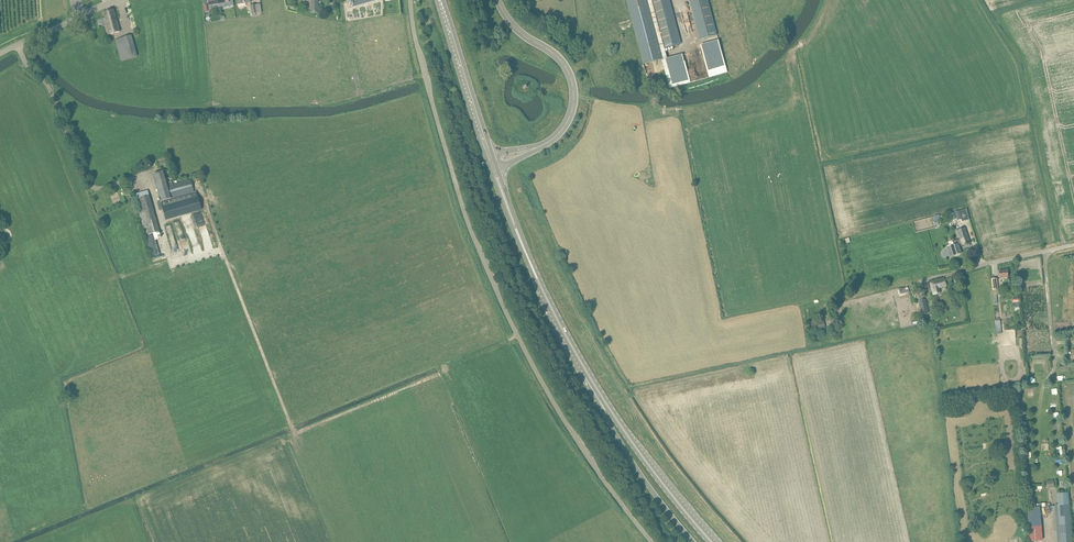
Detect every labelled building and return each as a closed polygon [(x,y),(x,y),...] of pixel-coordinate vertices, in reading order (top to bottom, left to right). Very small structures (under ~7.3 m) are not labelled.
[(217,0),(207,0),(208,3),(203,4),(205,13),(210,12),(209,9),(218,8),(217,0)] [(665,50),(652,0),(628,0),(645,64),(667,58),(665,50)] [(670,0),(652,0),(665,50),(682,45),(670,0)] [(700,40),(718,35),(708,0),(690,0),(700,40)] [(111,35),(102,38),(104,45),(117,41),(115,33),(120,32),(115,15),(114,10),(103,12),(106,22),(105,23),(107,30),(108,35),(110,34),(111,35)] [(131,35),(120,38),(125,56),(136,53),(131,35)] [(704,58),(709,79),(727,75),(722,54),(704,58)] [(202,210),(196,191),(194,192),(190,179),(172,184),(171,181),(167,183),(164,171),(153,174),(163,210),(165,221),(202,210)] [(159,232),(149,196),(148,191),(134,194),(135,196),(136,199),(139,212),(151,257),(160,255),(154,233),(159,232)] [(967,209),(959,211),(961,219),(962,222),(970,220),(968,212),(969,211),(968,209),(967,209)] [(174,222),(178,238),(184,236),(179,221),(174,222)] [(164,227),(169,249),(176,247),(171,225),(164,227)] [(959,247),(962,246),(970,243),(965,228),(957,231),(960,239),(952,242),(954,246),(951,247),(947,248),(950,257),(954,256),(961,254),(959,247)] [(180,248),(181,255),(190,253),(188,246),(180,248)] [(945,279),(930,283),(934,295),(940,293),(938,288),(947,286),(945,279)] [(823,319),(822,319),(822,317),(818,317),(818,320),(812,321),(813,324),(810,324),(812,331),(825,328),(823,319)] [(1054,480),(1046,481),(1046,489),(1054,488),(1054,480)] [(1069,505),(1058,506),(1061,541),(1072,541),(1069,505)] [(1041,526),(1028,527),(1029,541),(1041,540),(1041,526)]
